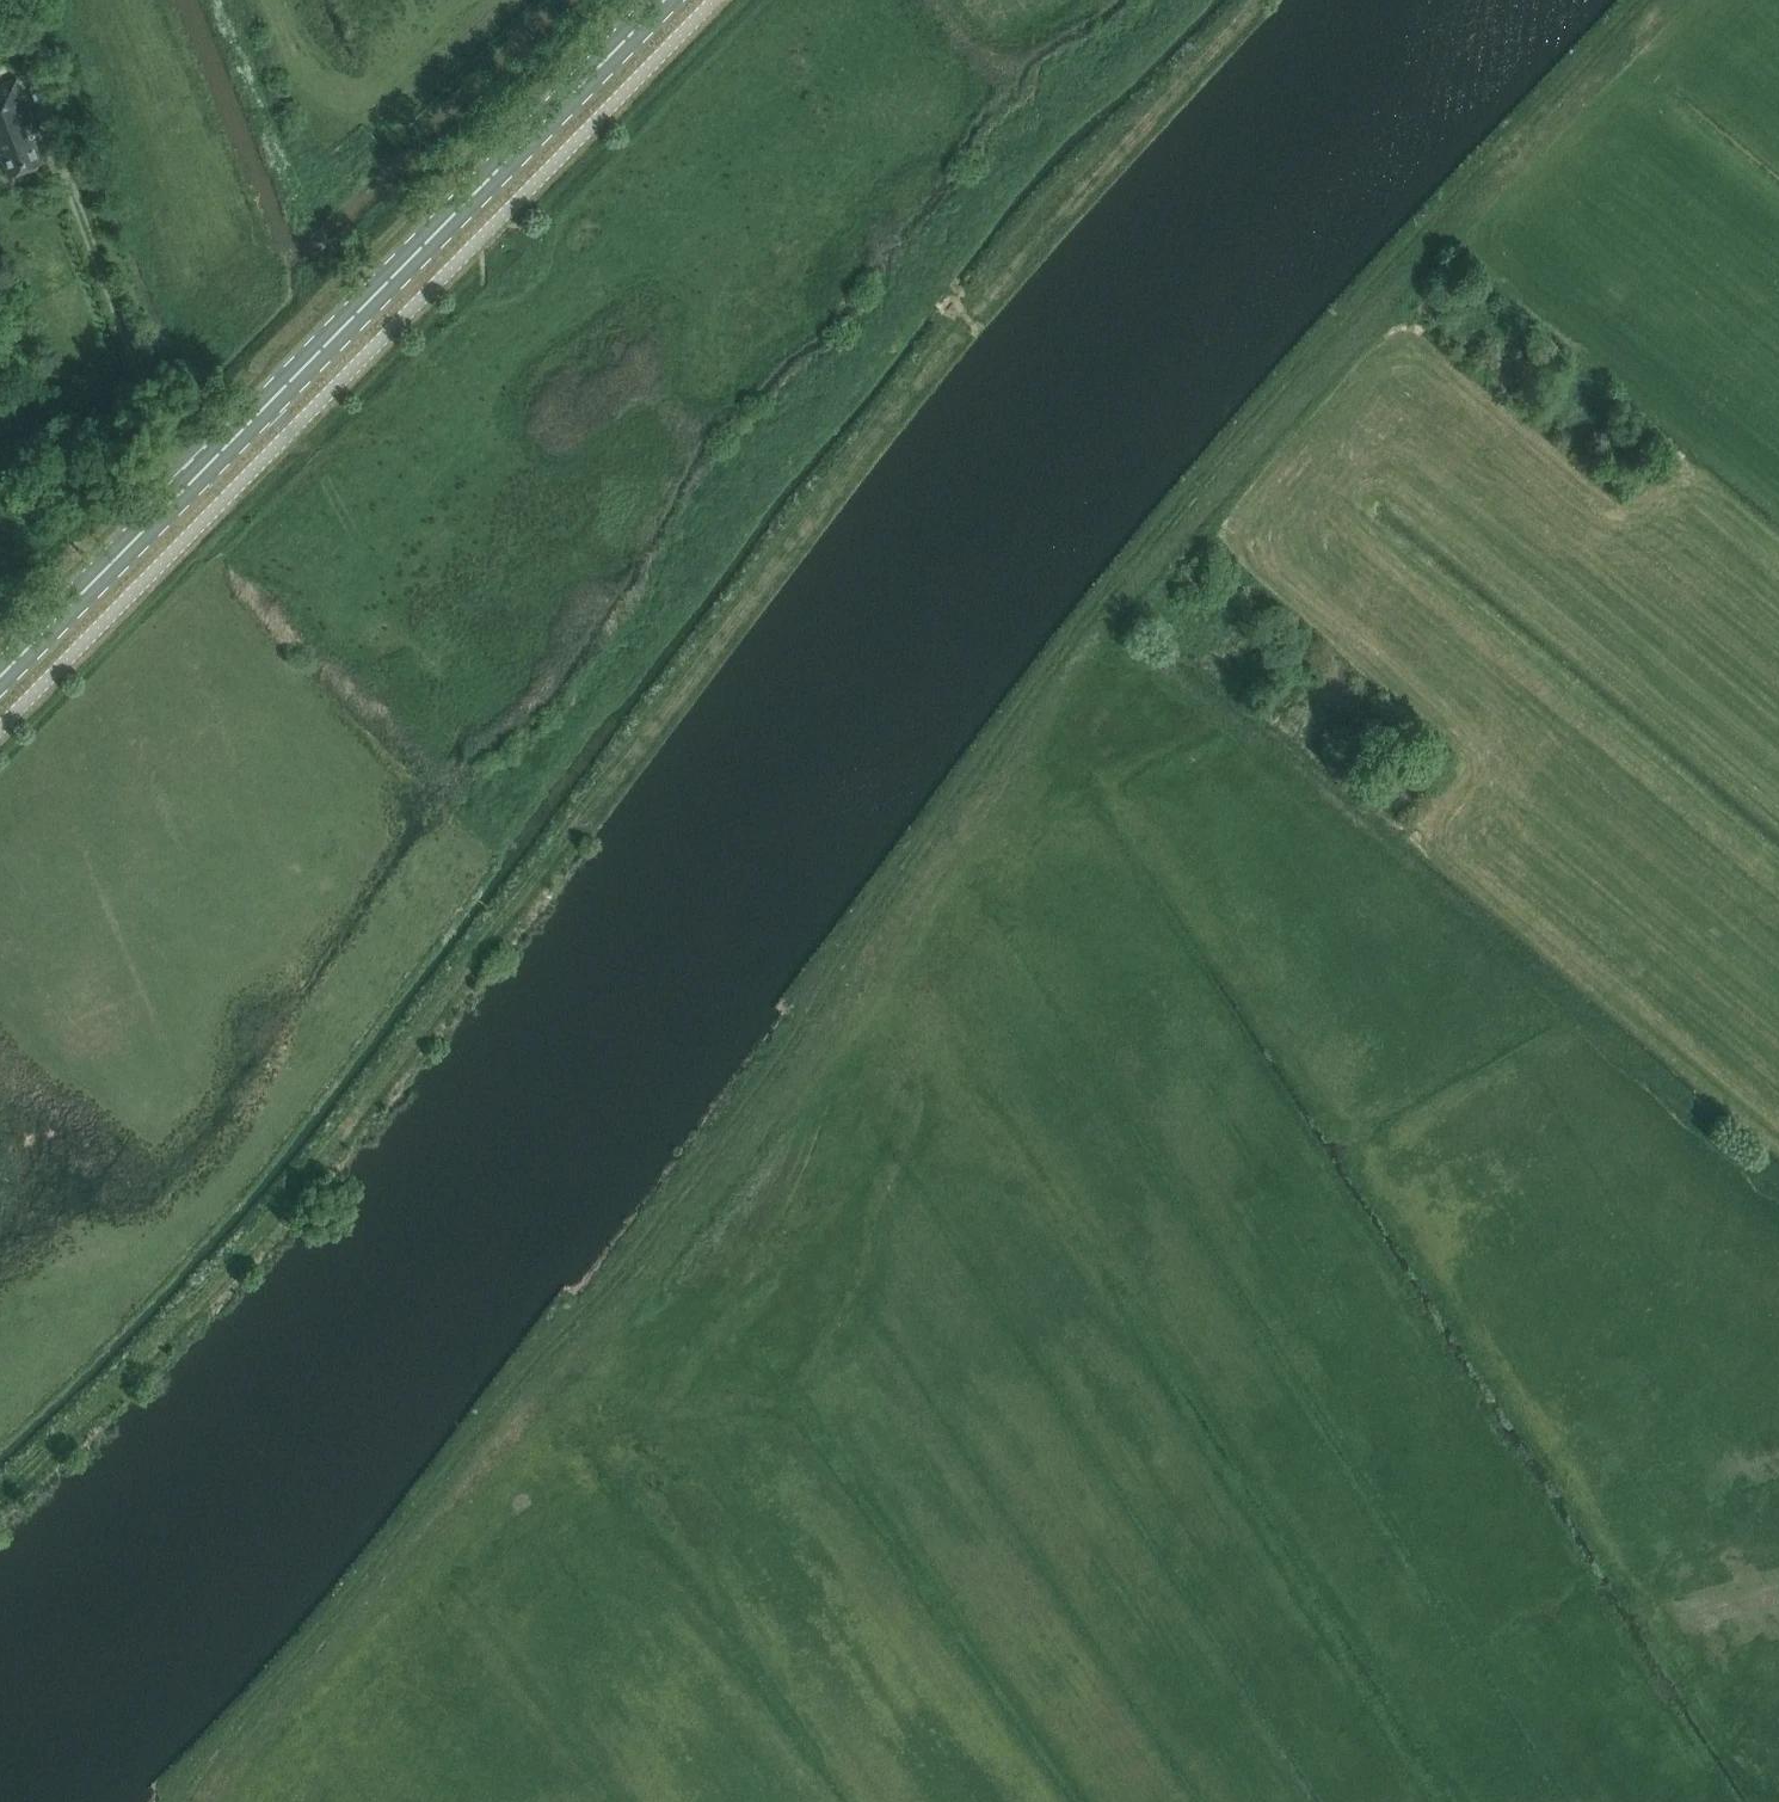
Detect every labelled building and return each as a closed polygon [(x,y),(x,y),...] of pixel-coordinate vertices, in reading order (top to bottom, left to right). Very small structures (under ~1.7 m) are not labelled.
[(35,140),(41,138),(18,78),(0,85),(0,154),(1,154),(10,176),(44,163),(35,140)]
